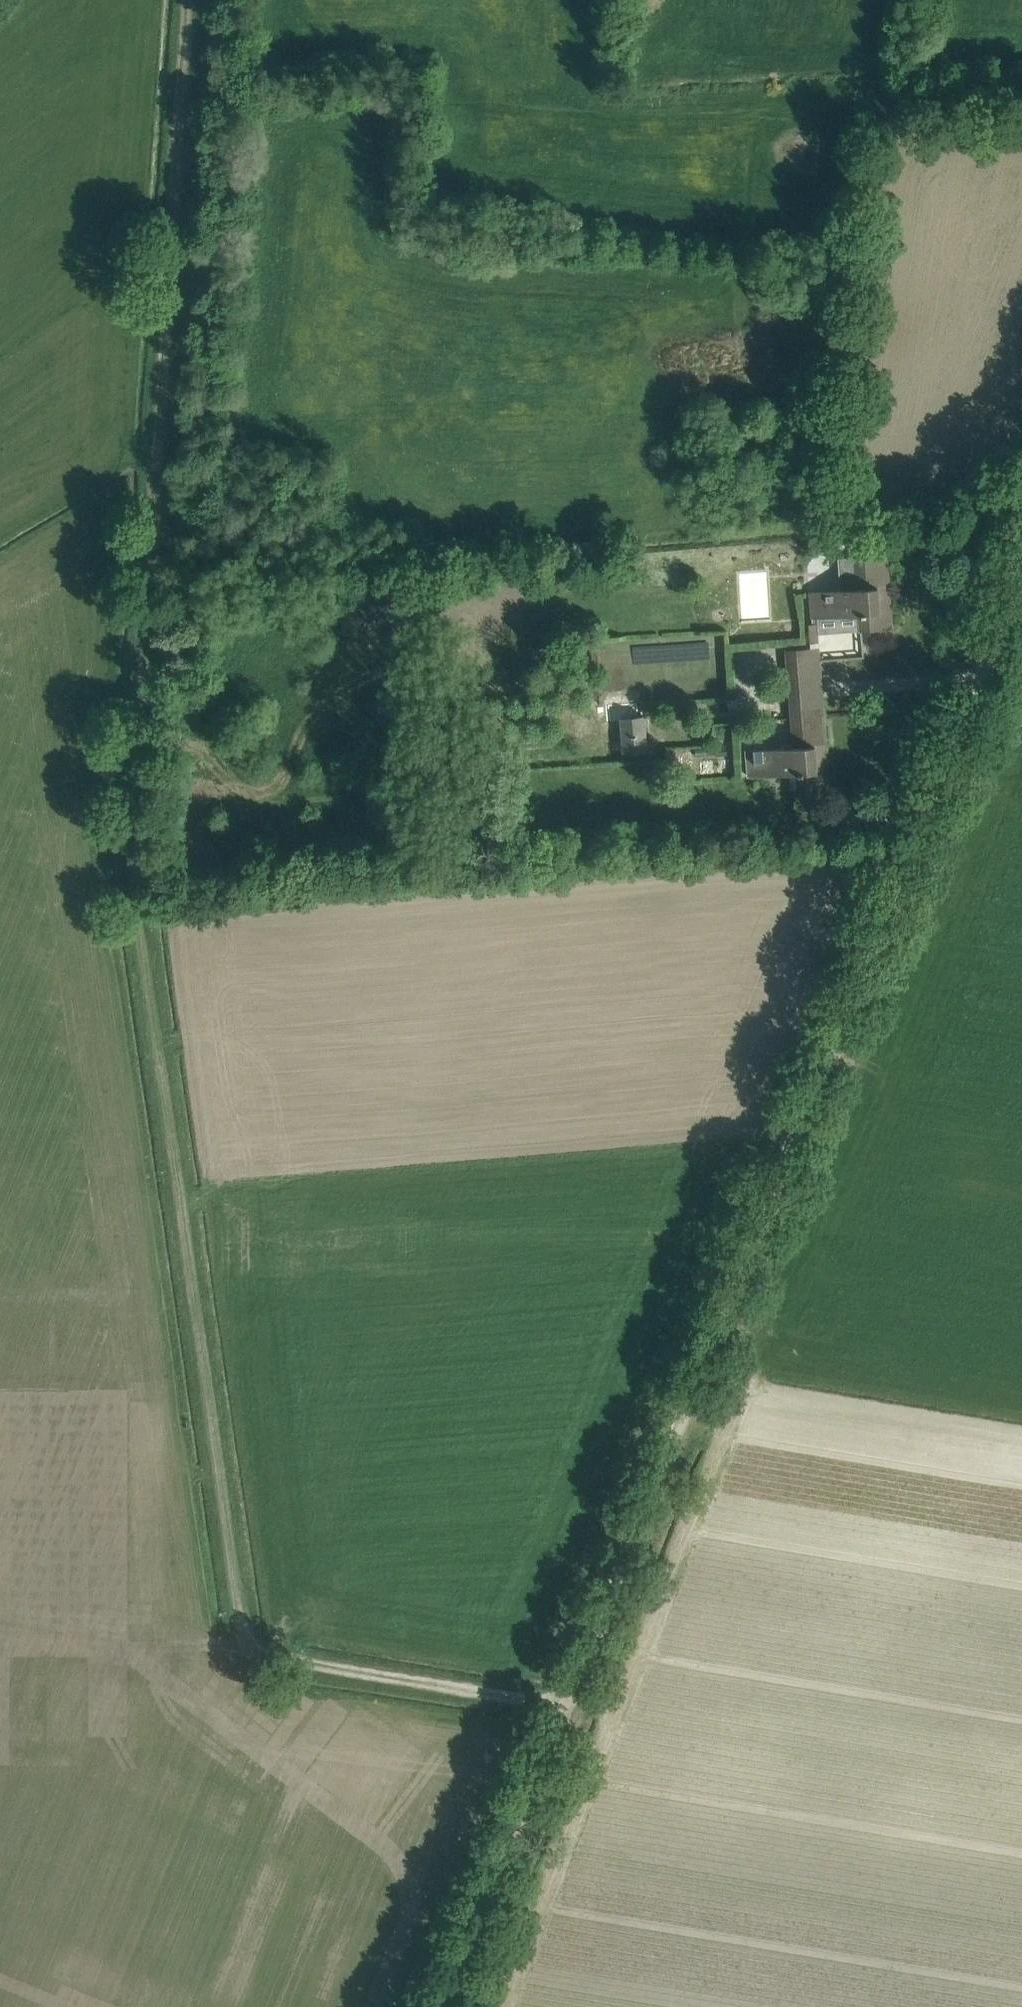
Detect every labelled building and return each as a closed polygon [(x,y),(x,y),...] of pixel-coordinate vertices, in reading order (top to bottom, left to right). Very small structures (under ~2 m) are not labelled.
[(841,589),(810,592),(812,618),(859,613),(860,629),(860,630),(862,630),(873,630),(892,628),(887,554),(855,557),(857,588),(841,589)] [(621,720),(624,752),(647,751),(644,716),(636,716),(635,704),(613,706),(614,720),(621,720)] [(825,732),(793,734),(794,747),(747,750),(749,776),(796,773),(797,789),(829,787),(825,732)] [(715,746),(716,757),(727,755),(725,744),(715,746)] [(825,811),(805,812),(806,834),(826,832),(825,811)]
